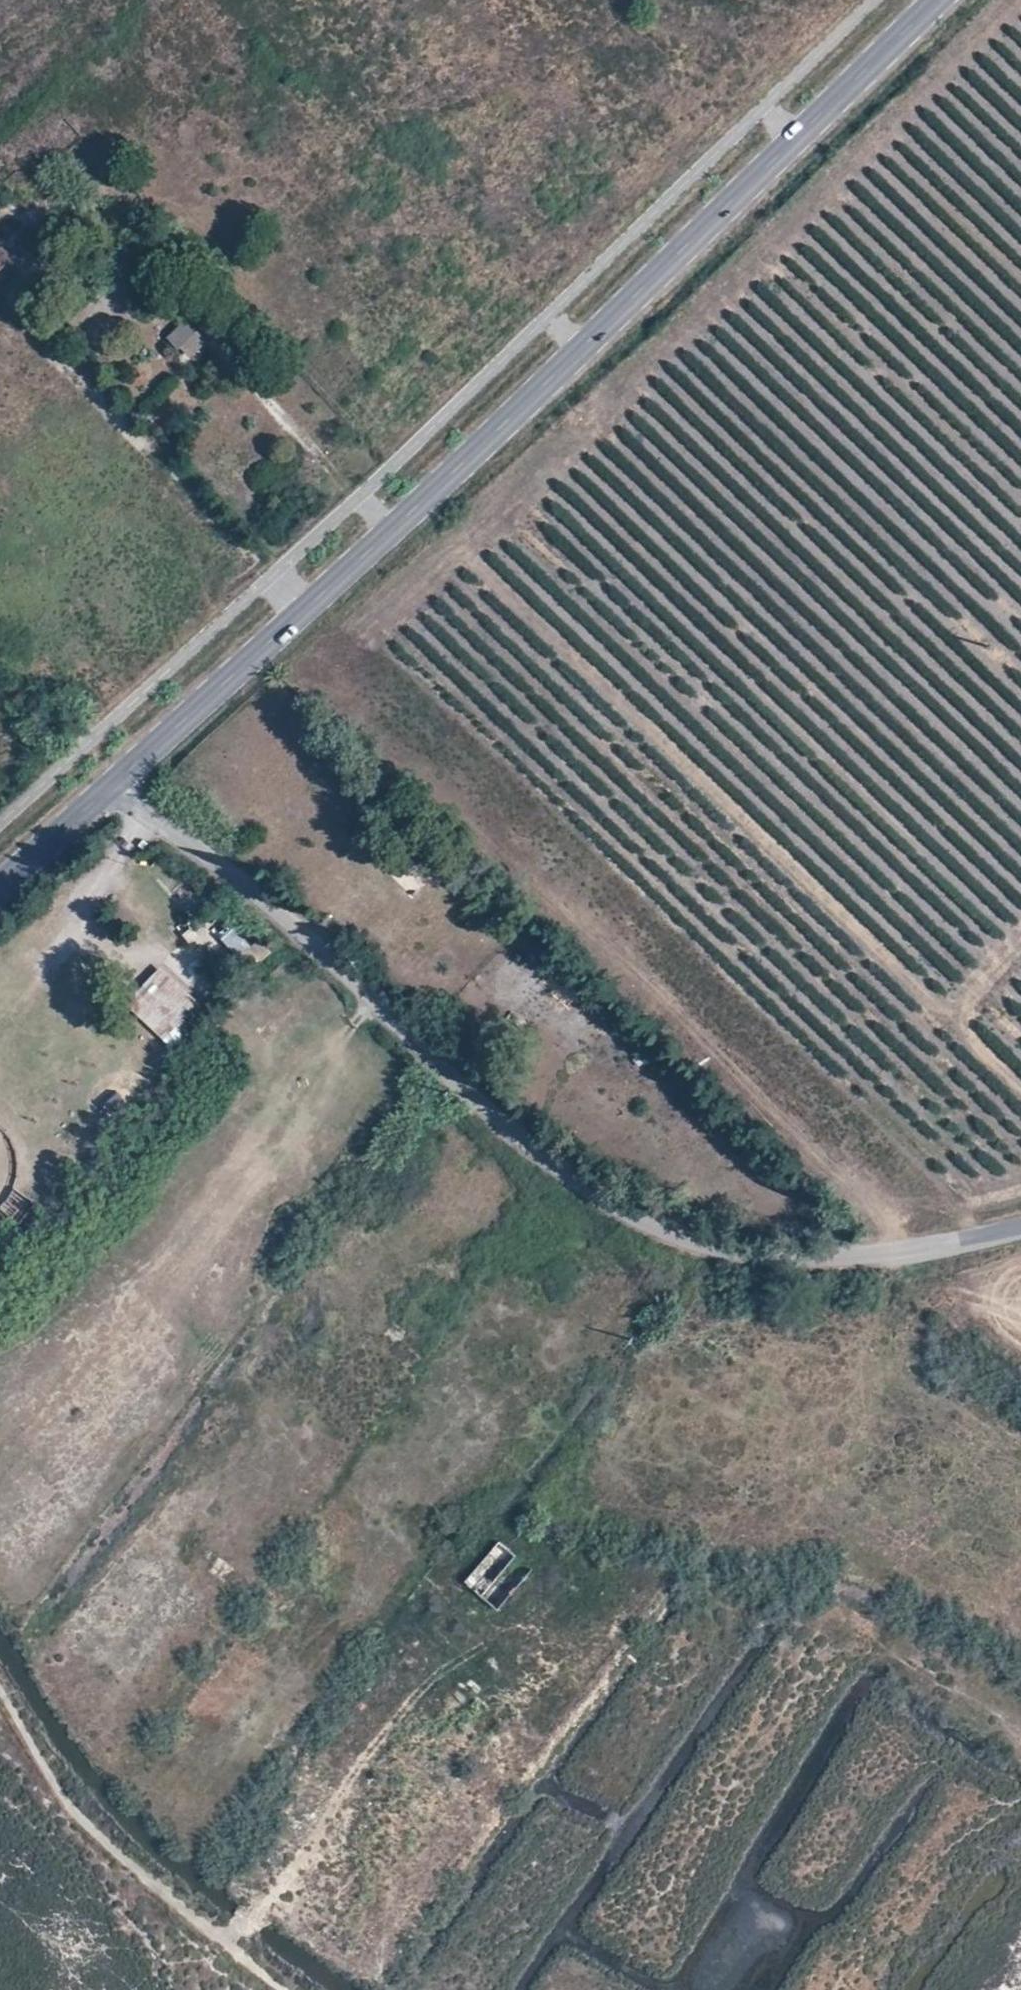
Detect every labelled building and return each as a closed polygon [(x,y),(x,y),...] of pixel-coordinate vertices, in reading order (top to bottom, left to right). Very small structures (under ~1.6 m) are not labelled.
[(167,340),(177,350),(195,333),(184,322),(168,339),(167,340)] [(414,895),(434,872),(406,848),(386,871),(414,895)] [(216,939),(236,958),(252,945),(234,926),(230,928),(215,911),(207,919),(220,935),(216,939)] [(163,967),(127,1005),(175,1049),(211,1011),(163,967)] [(464,1578),(498,1609),(530,1571),(498,1542),(464,1578)]
